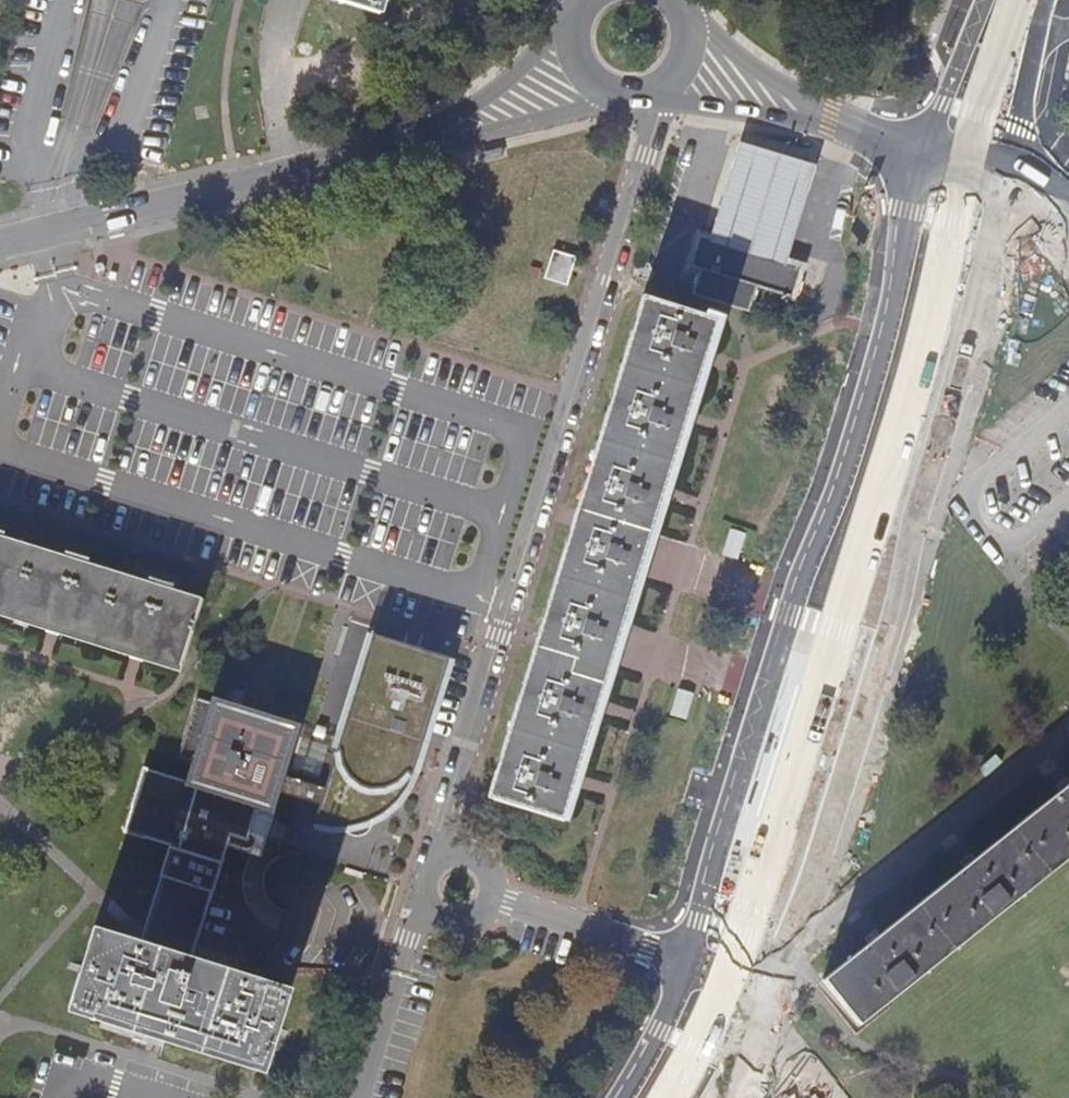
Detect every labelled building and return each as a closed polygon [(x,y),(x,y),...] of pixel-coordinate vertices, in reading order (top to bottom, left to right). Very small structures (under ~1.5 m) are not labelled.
[(379,13),(383,0),(337,0),(379,13)] [(712,233),(789,258),(800,221),(810,190),(817,165),(742,141),(733,170),(724,197),(712,233)] [(808,264),(789,258),(712,233),(700,229),(687,267),(693,269),(694,267),(706,271),(698,296),(746,311),(754,285),(793,297),(793,300),(797,301),(808,264)] [(554,248),(545,278),(569,285),(578,255),(554,248)] [(647,262),(643,279),(654,282),(656,273),(652,264),(647,262)] [(649,297),(583,511),(493,799),(564,821),(719,319),(649,297)] [(733,529),(725,554),(740,559),(747,533),(733,529)] [(147,582),(89,564),(65,556),(5,538),(0,536),(0,603),(184,660),(203,599),(172,590),(147,582)] [(65,556),(89,564),(90,558),(66,551),(65,556)] [(147,582),(172,590),(174,584),(148,576),(147,582)] [(184,660),(0,603),(0,616),(39,628),(180,672),(184,660)] [(193,957),(228,846),(260,855),(273,809),(276,801),(323,815),(318,831),(331,833),(350,832),(362,829),(379,822),(393,813),(408,797),(417,783),(418,781),(454,664),(378,640),(341,757),(330,794),(283,780),(297,734),(208,706),(190,700),(174,751),(193,756),(185,781),(144,767),(124,833),(169,847),(140,941),(94,927),(68,1010),(264,1071),(290,988),(193,957)] [(681,691),(674,716),(688,720),(695,695),(681,691)] [(859,1024),(1068,856),(1068,783),(824,977),(859,1024)]
